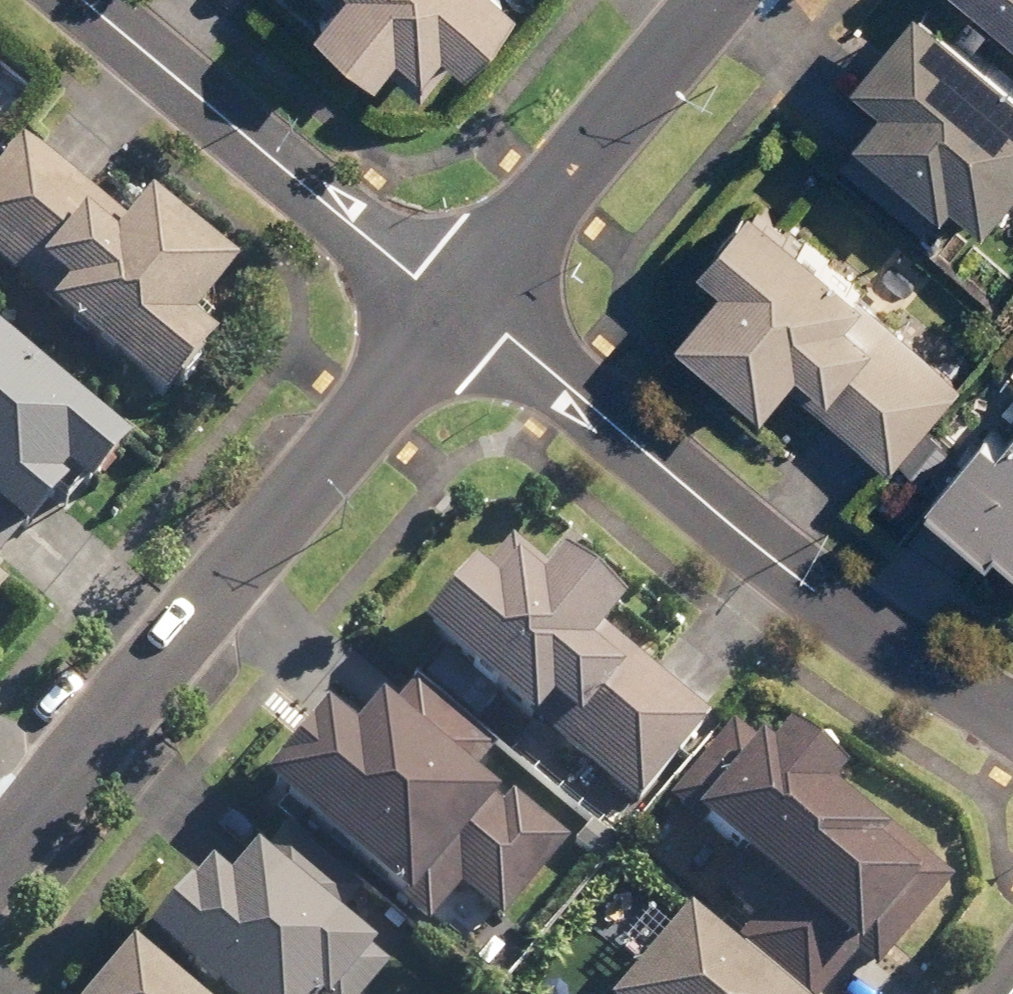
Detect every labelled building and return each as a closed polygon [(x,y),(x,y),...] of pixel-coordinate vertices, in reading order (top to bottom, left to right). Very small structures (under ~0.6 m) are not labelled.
[(324,12),(390,61),(411,33),(434,51),(450,30),(481,53),(520,0),(333,0),(324,12)] [(971,0),(932,0),(885,58),(852,32),(795,102),(947,227),(984,181),(1012,205),(1012,35),(971,0)] [(33,137),(0,178),(0,260),(183,406),(239,337),(214,317),(251,270),(163,199),(143,224),(33,137)] [(888,273),(780,179),(725,242),(749,263),(707,312),(796,390),(806,378),(902,461),(980,372),(906,308),(937,273),(909,248),(888,273)] [(24,526),(41,541),(93,484),(109,498),(149,453),(0,320),(0,552),(24,526)] [(1006,378),(985,403),(1011,426),(951,496),(1011,547),(1012,545),(1012,384),(1006,378)] [(545,558),(519,536),(436,625),(647,805),(720,718),(617,631),(643,599),(566,534),(545,558)] [(23,598),(0,578),(0,624),(23,598)] [(504,745),(435,688),(416,710),(398,695),(370,730),(337,703),(276,776),(431,905),(459,872),(515,918),(578,842),(487,766),(504,745)] [(739,717),(677,796),(745,849),(717,884),(760,917),(743,939),(814,993),(826,993),(866,944),(875,951),(941,868),(841,790),(859,767),(801,721),(780,749),(739,717)] [(168,928),(241,993),(353,993),(395,946),(354,910),(368,894),(293,827),(251,875),(231,857),(168,928)] [(707,911),(631,993),(807,993),(707,911)] [(146,947),(109,993),(205,993),(146,947)]
